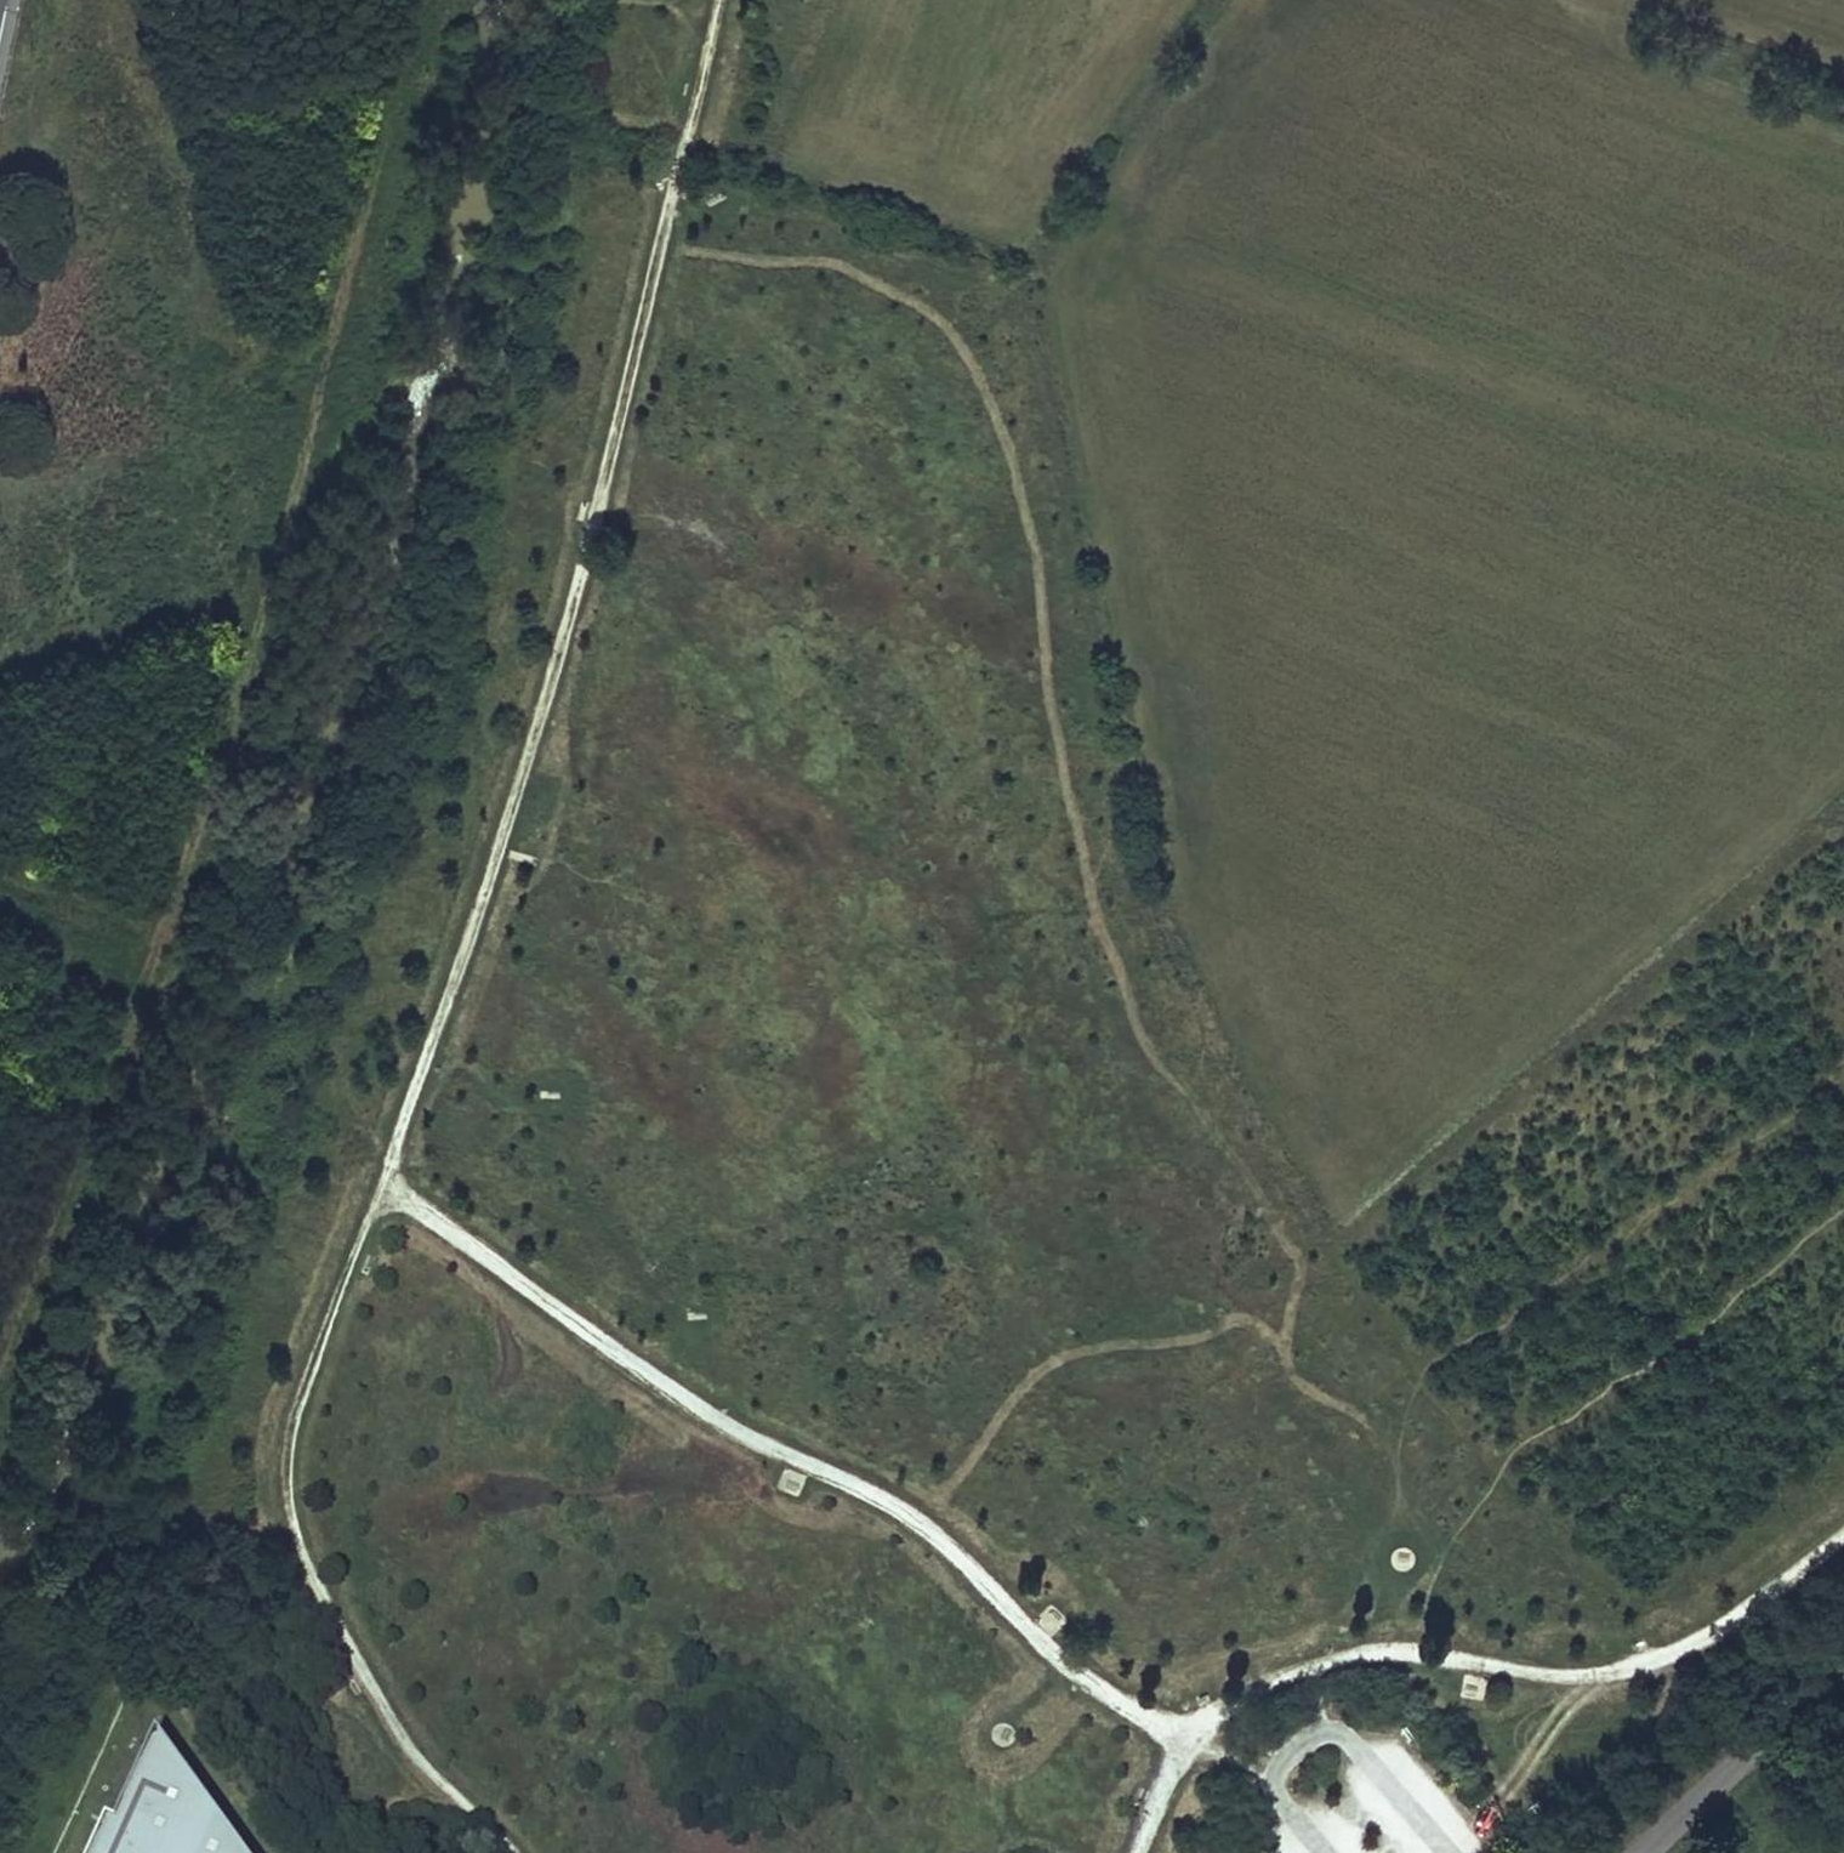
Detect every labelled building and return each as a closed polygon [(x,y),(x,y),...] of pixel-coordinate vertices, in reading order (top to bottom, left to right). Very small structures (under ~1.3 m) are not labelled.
[(161,1749),(119,1839),(110,1835),(101,1852),(233,1852),(161,1749)]
